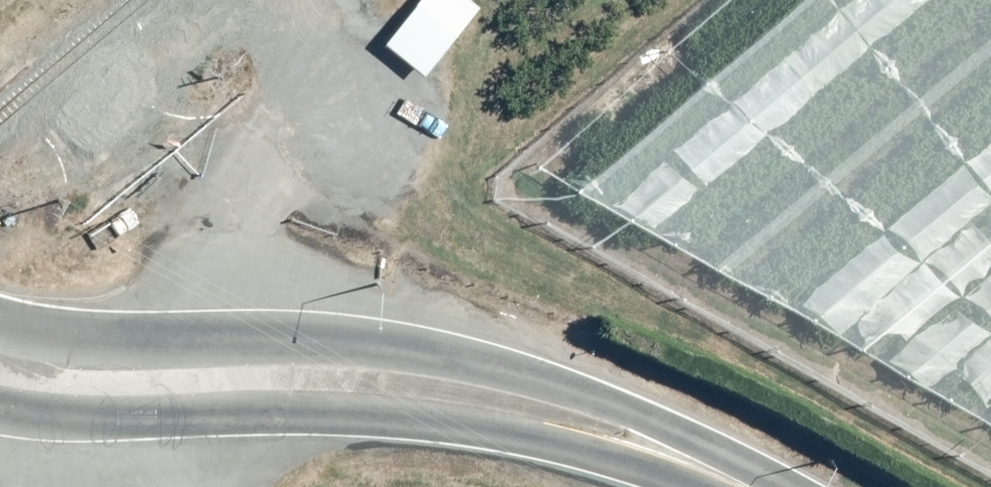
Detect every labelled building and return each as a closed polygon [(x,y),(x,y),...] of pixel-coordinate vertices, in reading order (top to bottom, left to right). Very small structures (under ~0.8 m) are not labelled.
[(487,4),(482,0),(419,0),(389,44),(437,77),(487,4)]
